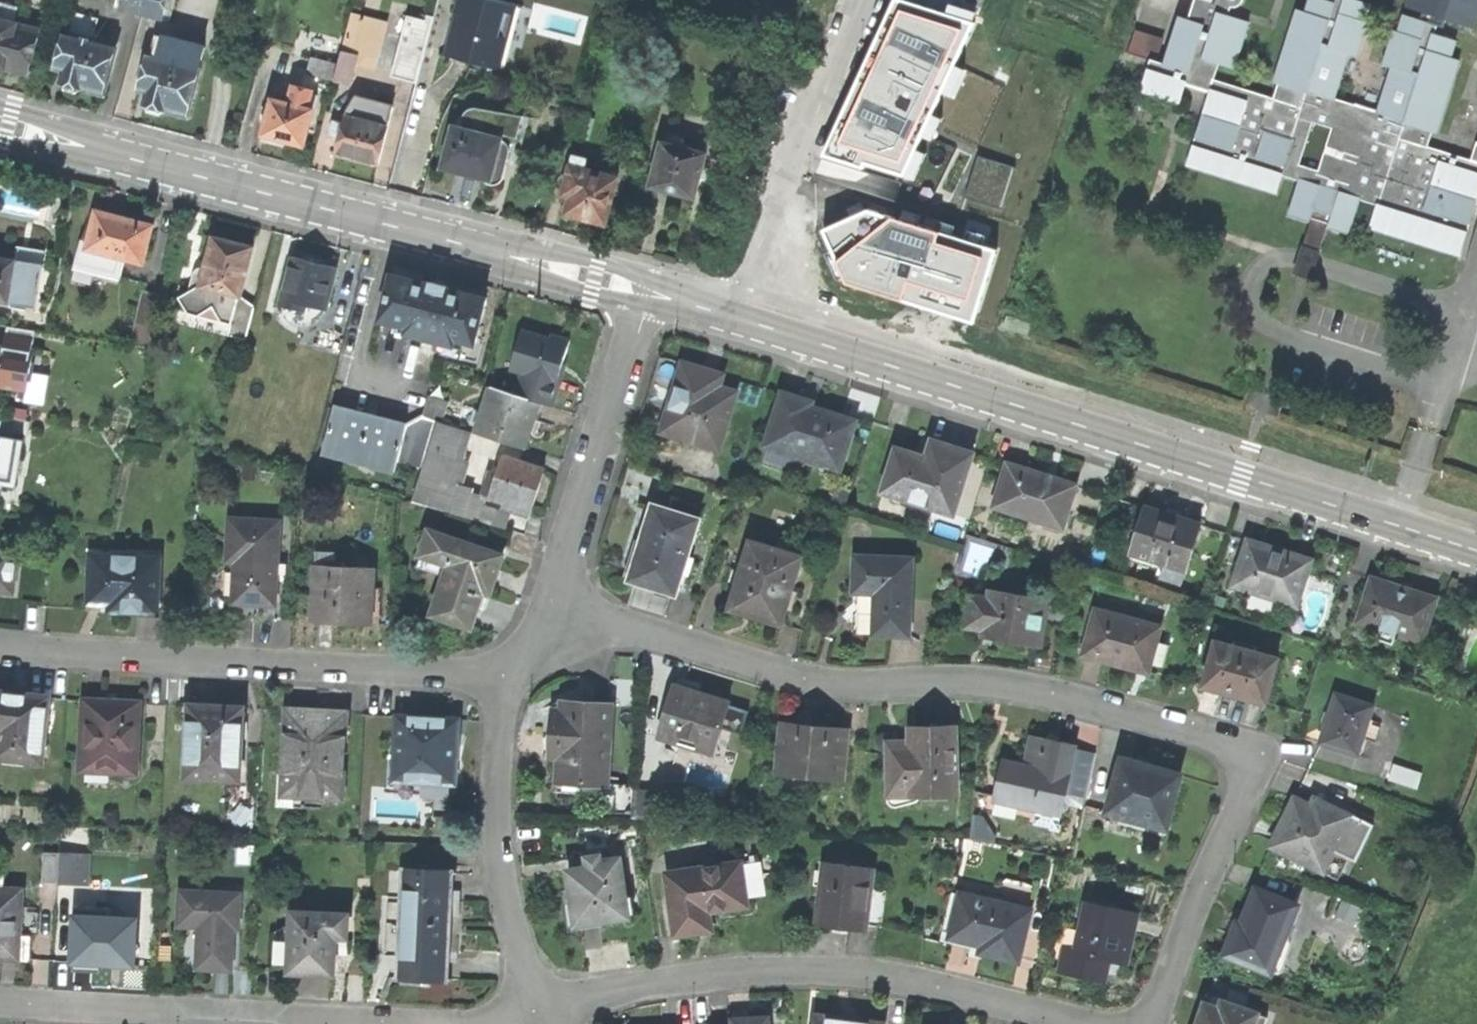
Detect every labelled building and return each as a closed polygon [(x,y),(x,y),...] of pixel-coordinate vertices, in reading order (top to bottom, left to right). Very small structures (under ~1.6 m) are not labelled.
[(123,4),(144,9),(146,0),(124,0),(123,4)] [(167,0),(146,0),(144,9),(163,14),(166,4),(167,0)] [(495,71),(512,7),(488,0),(459,0),(455,16),(458,17),(447,58),(466,63),(495,71)] [(904,174),(937,102),(973,23),(899,0),(896,0),(826,156),(862,167),(865,161),(904,174)] [(1461,255),(1476,204),(1476,145),(1472,159),(1428,146),(1434,129),(1437,130),(1459,59),(1450,56),(1456,39),(1437,34),(1440,26),(1406,15),(1400,31),(1395,30),(1386,63),(1394,66),(1381,111),(1334,97),(1349,52),(1356,54),(1367,22),(1362,21),(1368,3),(1359,0),(1334,0),(1333,3),(1324,0),(1309,0),(1305,13),(1297,10),(1274,81),(1281,83),(1276,98),(1217,80),(1222,64),(1236,68),(1251,23),(1228,15),(1231,7),(1237,7),(1242,4),(1244,0),(1196,0),(1190,20),(1181,18),(1166,65),(1152,61),(1142,91),(1181,103),(1187,85),(1213,93),(1190,164),(1278,193),(1284,175),(1302,181),(1291,215),(1312,222),(1315,218),(1323,221),(1332,224),(1331,229),(1351,235),(1363,200),(1381,206),(1375,228),(1461,255)] [(1407,6),(1476,28),(1476,0),(1409,0),(1407,6)] [(39,32),(14,27),(18,11),(0,6),(0,73),(2,72),(13,74),(27,77),(39,32)] [(75,16),(70,36),(93,42),(98,22),(75,16)] [(332,81),(347,85),(354,59),(375,65),(385,26),(349,17),(337,65),(332,81)] [(430,25),(408,19),(393,74),(415,80),(430,25)] [(1130,54),(1152,59),(1156,35),(1135,31),(1130,54)] [(104,97),(116,48),(93,42),(70,36),(64,34),(55,70),(65,73),(62,85),(63,86),(65,93),(78,96),(82,91),(92,94),(104,97)] [(174,114),(188,117),(200,70),(198,70),(203,49),(162,38),(158,53),(152,51),(151,57),(148,57),(139,91),(148,93),(144,107),(146,107),(147,113),(158,116),(162,111),(174,114)] [(307,74),(332,81),(337,65),(311,58),(307,74)] [(316,97),(292,91),(288,104),(272,100),(261,142),(273,145),(282,147),(283,142),(303,148),(316,97)] [(355,161),(378,166),(391,110),(356,102),(353,114),(348,112),(347,118),(344,117),(341,128),(331,125),(328,139),(339,142),(335,156),(355,161)] [(503,183),(508,161),(495,158),(500,138),(488,135),(486,138),(454,129),(444,169),(455,172),(473,176),(471,183),(489,187),(494,188),(499,187),(503,183)] [(670,193),(694,199),(704,156),(661,145),(650,188),(670,193)] [(604,226),(617,180),(584,171),(586,161),(572,157),(562,198),(570,200),(566,216),(586,221),(604,226)] [(76,271),(120,282),(126,260),(144,265),(154,228),(142,225),(143,220),(131,217),(124,215),(122,220),(98,214),(91,241),(85,240),(76,271)] [(911,306),(968,323),(989,251),(862,215),(822,235),(854,290),(911,306)] [(1316,283),(1331,229),(1332,224),(1323,221),(1315,218),(1312,222),(1295,276),(1316,283)] [(242,299),(255,249),(235,244),(215,239),(203,288),(201,287),(181,299),(190,315),(188,327),(247,342),(255,308),(242,299)] [(44,268),(0,260),(0,301),(37,308),(44,268)] [(326,311),(337,271),(314,265),(294,260),(282,307),(305,313),(306,306),(326,311)] [(407,336),(426,341),(435,308),(428,307),(433,286),(417,282),(393,276),(382,322),(409,329),(407,336)] [(434,284),(433,286),(428,307),(435,308),(441,310),(446,290),(447,287),(434,284)] [(485,340),(477,338),(487,300),(469,296),(446,290),(441,310),(435,308),(426,341),(442,345),(439,355),(479,365),(485,340)] [(133,345),(150,349),(163,295),(146,291),(133,345)] [(525,372),(518,395),(539,402),(552,406),(559,382),(557,381),(559,372),(569,341),(551,336),(550,340),(523,331),(512,368),(525,372)] [(0,350),(0,383),(13,385),(17,361),(3,359),(4,351),(0,350)] [(252,354),(244,352),(242,363),(249,365),(252,354)] [(717,453),(736,396),(718,390),(722,378),(698,370),(683,365),(659,441),(687,450),(689,443),(717,453)] [(490,387),(476,434),(525,449),(532,424),(539,402),(518,395),(490,387)] [(838,472),(853,424),(818,413),(802,408),(804,403),(780,396),(764,448),(838,472)] [(429,397),(423,418),(437,423),(442,424),(448,403),(429,397)] [(398,459),(423,466),(437,423),(423,418),(405,424),(405,428),(335,410),(323,454),(394,473),(398,459)] [(421,475),(461,488),(469,463),(464,462),(473,434),(442,424),(437,423),(423,466),(421,475)] [(11,483),(19,441),(2,438),(1,446),(0,446),(0,481),(11,483)] [(929,509),(948,515),(968,456),(943,448),(928,442),(922,459),(893,449),(878,492),(883,493),(881,499),(927,515),(929,509)] [(526,509),(533,511),(538,493),(545,470),(504,457),(491,498),(504,502),(502,510),(515,514),(516,512),(525,514),(526,509)] [(1036,530),(1060,537),(1064,524),(1059,523),(1071,486),(1044,478),(1002,465),(989,509),(1038,524),(1036,530)] [(453,515),(461,488),(421,475),(411,503),(453,515)] [(673,593),(699,512),(668,502),(664,513),(641,505),(618,576),(656,588),(673,593)] [(1179,584),(1198,526),(1177,519),(1178,518),(1169,515),(1162,512),(1161,515),(1142,509),(1128,553),(1125,552),(1123,558),(1160,570),(1158,578),(1179,584)] [(228,564),(236,564),(233,621),(253,622),(276,623),(281,525),(231,522),(228,564)] [(444,578),(430,616),(468,629),(482,592),(488,594),(494,579),(501,557),(429,531),(420,556),(452,568),(448,579),(444,578)] [(1245,541),(1237,566),(1243,569),(1251,543),(1245,541)] [(740,573),(731,570),(725,588),(734,591),(728,611),(743,615),(781,627),(801,557),(750,542),(740,573)] [(1230,587),(1294,607),(1309,561),(1277,551),(1251,543),(1243,569),(1237,566),(1230,587)] [(0,549),(0,593),(15,594),(20,552),(0,549)] [(118,552),(86,550),(85,567),(90,568),(88,605),(108,608),(108,614),(121,615),(157,618),(161,561),(119,558),(118,552)] [(415,569),(444,578),(448,579),(452,568),(420,556),(415,569)] [(911,560),(855,558),(854,593),(875,594),(874,636),(894,637),(908,637),(911,560)] [(374,570),(316,568),(313,625),(347,627),(371,629),(372,608),(380,609),(381,591),(373,590),(374,570)] [(1392,633),(1419,642),(1433,600),(1403,590),(1369,579),(1355,621),(1380,629),(1379,637),(1388,641),(1392,633)] [(986,598),(970,595),(964,626),(981,629),(980,636),(1011,642),(1039,647),(1042,628),(1066,633),(1076,600),(1015,589),(1014,595),(987,590),(986,598)] [(1115,611),(1096,606),(1082,657),(1128,670),(1146,675),(1157,629),(1113,617),(1115,611)] [(1230,647),(1214,642),(1201,687),(1218,691),(1217,694),(1230,698),(1244,702),(1245,699),(1264,704),(1275,660),(1257,654),(1257,650),(1232,643),(1230,647)] [(658,738),(711,754),(726,705),(694,695),(673,688),(658,738)] [(0,734),(0,759),(44,763),(50,699),(21,696),(0,694),(0,734)] [(1330,747),(1355,755),(1371,707),(1332,694),(1317,743),(1330,747)] [(554,791),(604,795),(611,705),(563,700),(562,710),(554,710),(551,742),(560,744),(559,763),(557,780),(555,780),(554,791)] [(111,704),(85,703),(82,773),(138,775),(141,706),(111,704)] [(210,707),(191,707),(188,779),(240,780),(242,709),(210,707)] [(313,712),(288,710),(285,774),(278,774),(277,808),(308,809),(308,803),(314,803),(314,796),(342,797),(347,714),(313,712)] [(387,739),(386,791),(453,795),(453,792),(445,785),(445,782),(455,782),(457,759),(460,759),(461,742),(453,742),(454,719),(418,717),(396,716),(395,740),(387,739)] [(808,729),(778,726),(775,773),(841,779),(846,732),(808,729)] [(909,743),(886,744),(888,790),(885,796),(886,802),(894,813),(912,803),(916,795),(955,794),(953,728),(935,728),(908,728),(909,743)] [(1030,739),(1024,766),(1033,768),(1039,741),(1030,739)] [(1010,763),(1002,761),(993,802),(1035,811),(1033,821),(1057,826),(1062,804),(1064,805),(1066,810),(1075,812),(1080,808),(1082,809),(1093,758),(1073,754),(1074,749),(1039,741),(1033,768),(1024,766),(1010,763)] [(1126,827),(1163,837),(1179,776),(1149,768),(1120,761),(1107,813),(1128,819),(1126,827)] [(1387,781),(1415,790),(1421,773),(1392,765),(1387,781)] [(661,793),(632,791),(630,818),(660,820),(661,793)] [(1269,844),(1322,871),(1351,815),(1314,798),(1311,804),(1294,796),(1283,818),(1269,844)] [(58,885),(73,885),(74,855),(60,855),(58,885)] [(90,856),(74,855),(73,885),(88,886),(90,856)] [(630,897),(625,898),(618,859),(600,861),(598,856),(587,859),(587,869),(566,871),(569,890),(562,891),(565,909),(568,933),(590,930),(601,928),(600,923),(628,919),(628,916),(633,915),(630,897)] [(867,925),(881,927),(885,892),(870,889),(872,868),(823,863),(817,926),(842,928),(866,931),(867,925)] [(747,908),(744,888),(758,886),(755,864),(741,866),(741,864),(665,874),(675,937),(694,934),(710,932),(709,914),(747,908)] [(451,882),(452,873),(404,871),(400,978),(413,978),(447,979),(448,955),(450,898),(451,882)] [(1273,974),(1280,971),(1290,943),(1282,939),(1296,904),(1255,888),(1249,905),(1241,924),(1237,923),(1224,953),(1273,974)] [(30,961),(31,939),(21,939),(24,892),(0,891),(0,960),(7,960),(30,961)] [(993,955),(1017,961),(1030,911),(959,893),(948,937),(979,945),(978,951),(993,955)] [(213,970),(233,971),(235,931),(238,931),(240,897),(181,894),(179,928),(201,929),(199,969),(213,970)] [(1119,963),(1124,964),(1136,914),(1087,902),(1080,933),(1060,928),(1050,970),(1074,976),(1103,983),(1106,967),(1118,970),(1119,963)] [(348,940),(350,914),(293,911),(292,938),(277,938),(276,964),(291,965),(291,974),(314,975),(336,976),(338,940),(348,940)] [(135,966),(137,926),(108,925),(109,914),(92,914),(91,925),(77,924),(75,972),(94,972),(94,964),(116,965),(135,966)] [(1266,1018),(1223,1003),(1220,1010),(1206,1005),(1199,1023),(1264,1023),(1266,1018)] [(813,1023),(881,1023),(847,1020),(832,1012),(814,1016),(813,1023)]
